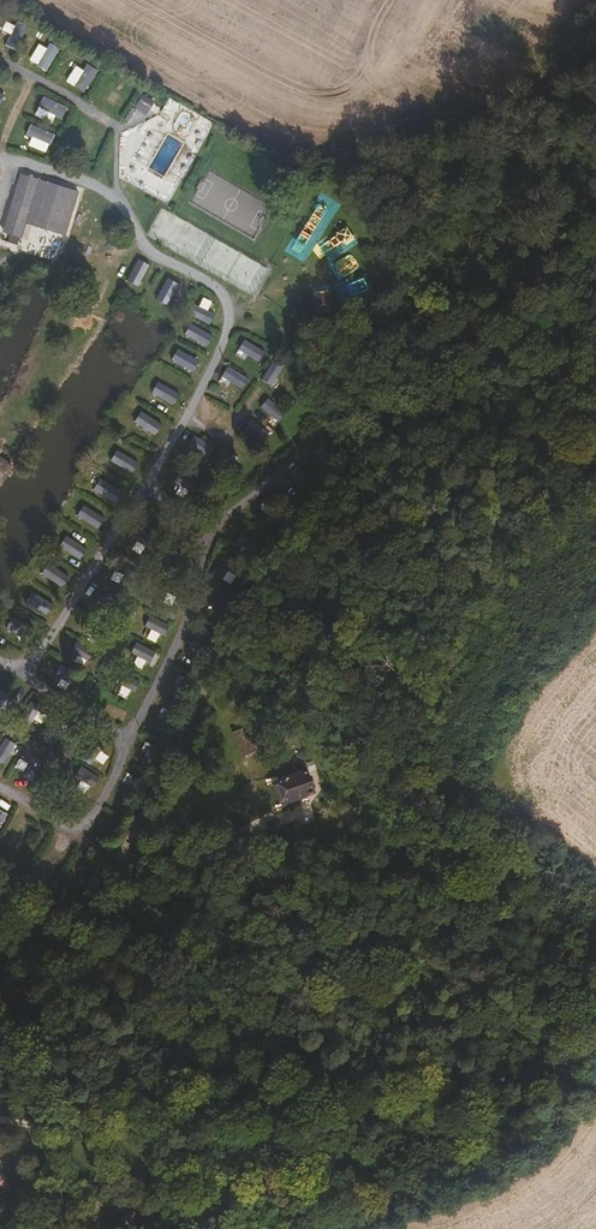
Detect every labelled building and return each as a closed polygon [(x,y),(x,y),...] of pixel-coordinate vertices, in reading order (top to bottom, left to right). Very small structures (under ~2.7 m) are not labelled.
[(142,94),(133,107),(146,116),(155,102),(142,94)] [(160,113),(126,181),(139,188),(148,169),(173,181),(179,170),(171,166),(179,149),(189,154),(200,132),(160,113)] [(75,236),(83,207),(63,201),(67,186),(29,175),(18,212),(44,225),(75,236)] [(83,207),(87,192),(67,186),(63,201),(83,207)] [(31,239),(36,224),(18,216),(12,232),(31,239)] [(332,238),(320,244),(324,254),(337,249),(332,238)] [(339,273),(357,271),(355,256),(337,258),(339,273)] [(138,286),(149,264),(137,258),(126,280),(138,286)] [(156,299),(168,306),(180,284),(167,277),(156,299)] [(214,314),(208,311),(213,303),(203,297),(192,316),(208,324),(214,314)] [(184,335),(205,347),(212,335),(191,323),(184,335)] [(242,341),(237,353),(260,361),(264,349),(242,341)] [(191,373),(199,361),(178,348),(171,360),(191,373)] [(262,380),(273,385),(283,366),(271,361),(262,380)] [(228,366),(221,377),(242,389),(248,378),(228,366)] [(158,381),(151,393),(173,405),(179,393),(158,381)] [(281,421),(287,409),(265,399),(260,411),(281,421)] [(99,477),(92,490),(114,502),(121,490),(99,477)] [(83,504),(76,516),(97,529),(104,517),(83,504)] [(58,548),(79,560),(87,547),(65,535),(58,548)] [(131,550),(140,556),(146,546),(137,541),(131,550)] [(48,563),(42,572),(65,585),(70,576),(48,563)] [(114,571),(111,579),(124,585),(128,577),(114,571)] [(29,592),(25,605),(48,614),(53,601),(29,592)] [(27,638),(31,626),(10,619),(6,630),(27,638)] [(146,638),(157,642),(160,633),(150,629),(146,638)] [(137,642),(132,653),(149,662),(154,651),(137,642)] [(0,690),(0,712),(9,693),(0,690)] [(244,728),(234,730),(241,761),(260,757),(255,734),(246,736),(244,728)] [(12,739),(0,737),(0,759),(8,760),(12,739)] [(99,752),(95,760),(104,765),(108,756),(99,752)] [(34,779),(38,766),(17,759),(13,772),(34,779)] [(311,788),(302,764),(276,775),(274,770),(263,774),(266,782),(276,778),(283,796),(273,800),(275,806),(285,803),(286,797),(311,788)] [(80,780),(75,789),(87,795),(98,776),(80,766),(74,777),(80,780)] [(215,966),(197,959),(194,967),(212,974),(215,966)]
